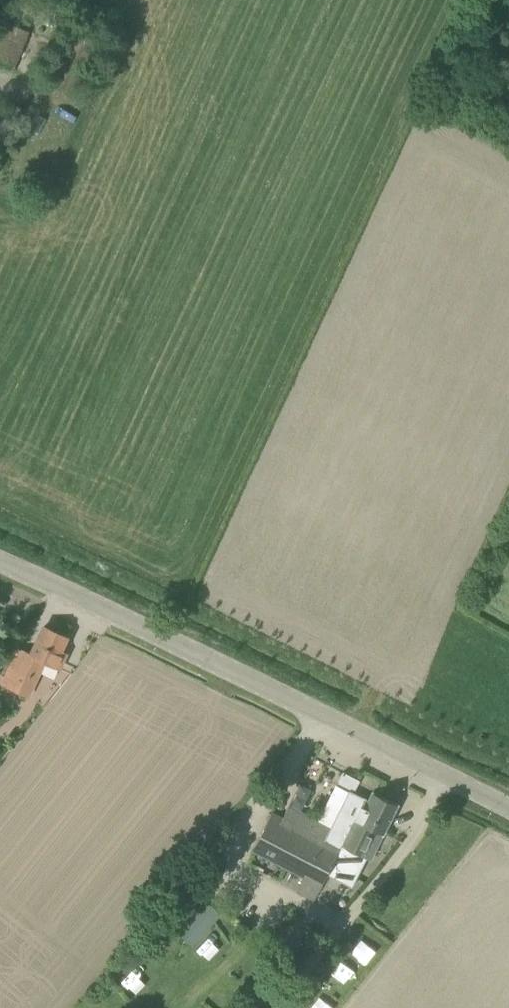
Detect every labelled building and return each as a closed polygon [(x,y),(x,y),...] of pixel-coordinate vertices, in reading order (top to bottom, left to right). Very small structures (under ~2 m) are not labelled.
[(29,31),(6,21),(0,36),(0,65),(13,70),(29,31)] [(59,668),(66,653),(60,651),(67,637),(44,626),(31,655),(19,649),(3,682),(29,694),(44,661),(59,668)] [(398,804),(373,792),(369,800),(365,797),(340,848),(307,832),(314,819),(289,806),(282,819),(271,813),(252,852),(321,887),(342,846),(371,859),(398,804)] [(192,942),(218,914),(204,900),(177,928),(192,942)] [(363,960),(373,950),(362,938),(352,948),(363,960)]
